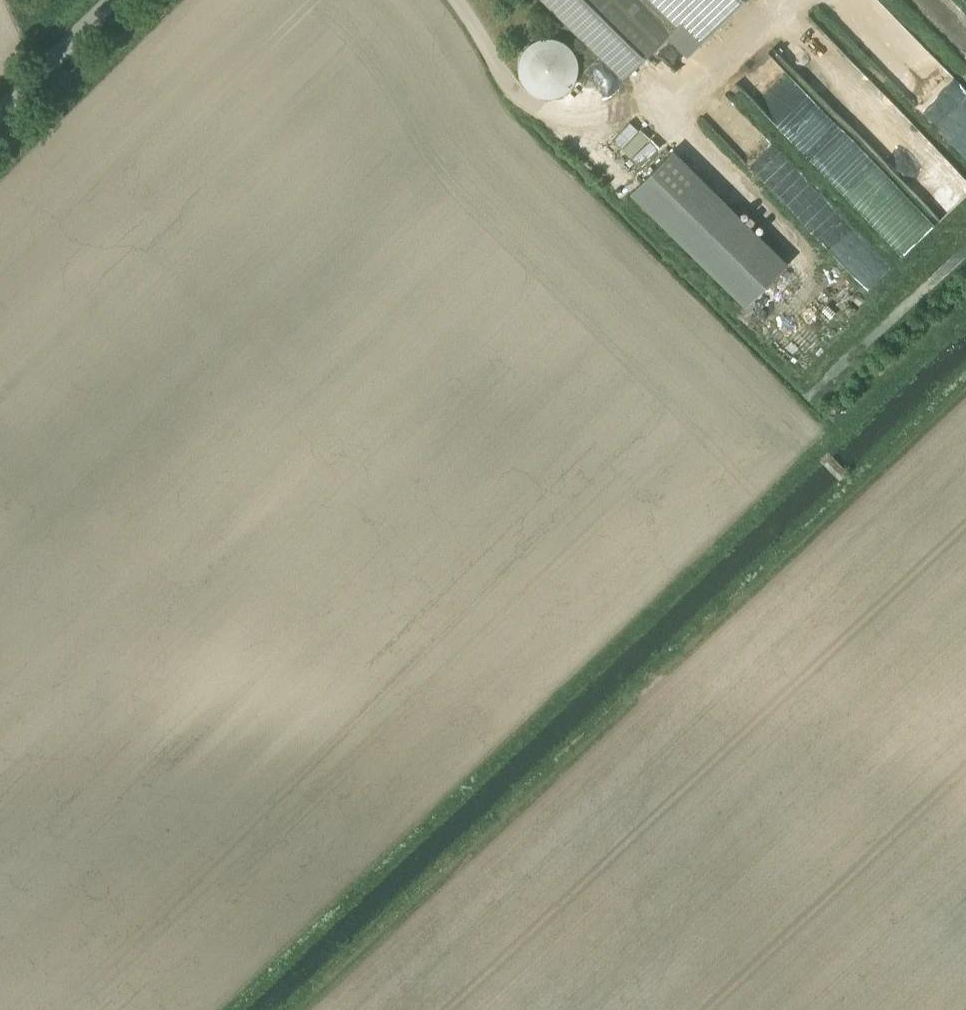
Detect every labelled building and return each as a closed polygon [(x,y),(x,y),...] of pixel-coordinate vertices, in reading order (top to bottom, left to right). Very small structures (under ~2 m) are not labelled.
[(626,77),(668,35),(689,56),(743,0),(549,0),(626,77)] [(956,121),(965,110),(965,86),(876,0),(839,0),(835,4),(956,121)] [(521,77),(523,81),(526,86),(530,89),(534,92),(539,95),(544,96),(549,96),(554,96),(559,95),(564,92),(568,89),(572,86),(575,81),(577,77),(579,72),(579,67),(579,61),(577,56),(575,52),(572,47),(568,44),(564,41),(559,39),(554,37),(549,37),(544,37),(539,38),(534,41),(530,44),(526,47),(523,52),(521,56),(520,61),(519,67),(520,72),(521,77)] [(798,135),(798,149),(840,149),(840,103),(781,104),(781,135),(798,135)] [(616,133),(641,160),(661,141),(636,114),(616,133)] [(661,221),(703,178),(674,149),(632,192),(661,221)] [(792,322),(775,344),(790,355),(807,334),(792,322)]
